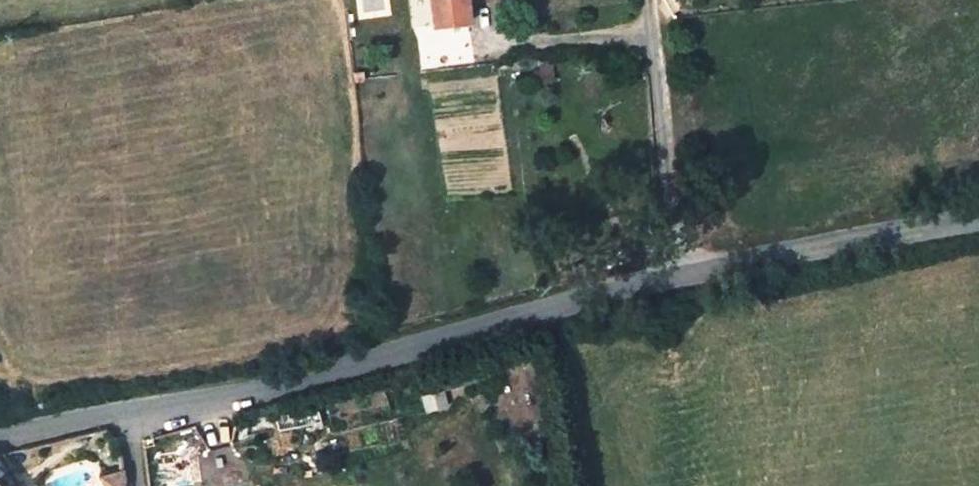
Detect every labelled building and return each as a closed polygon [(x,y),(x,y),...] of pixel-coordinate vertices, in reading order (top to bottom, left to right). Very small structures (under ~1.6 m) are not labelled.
[(434,27),(468,23),(465,0),(431,0),(434,27)] [(0,459),(0,485),(18,485),(0,459)] [(100,474),(103,485),(121,485),(121,476),(120,468),(100,474)]
